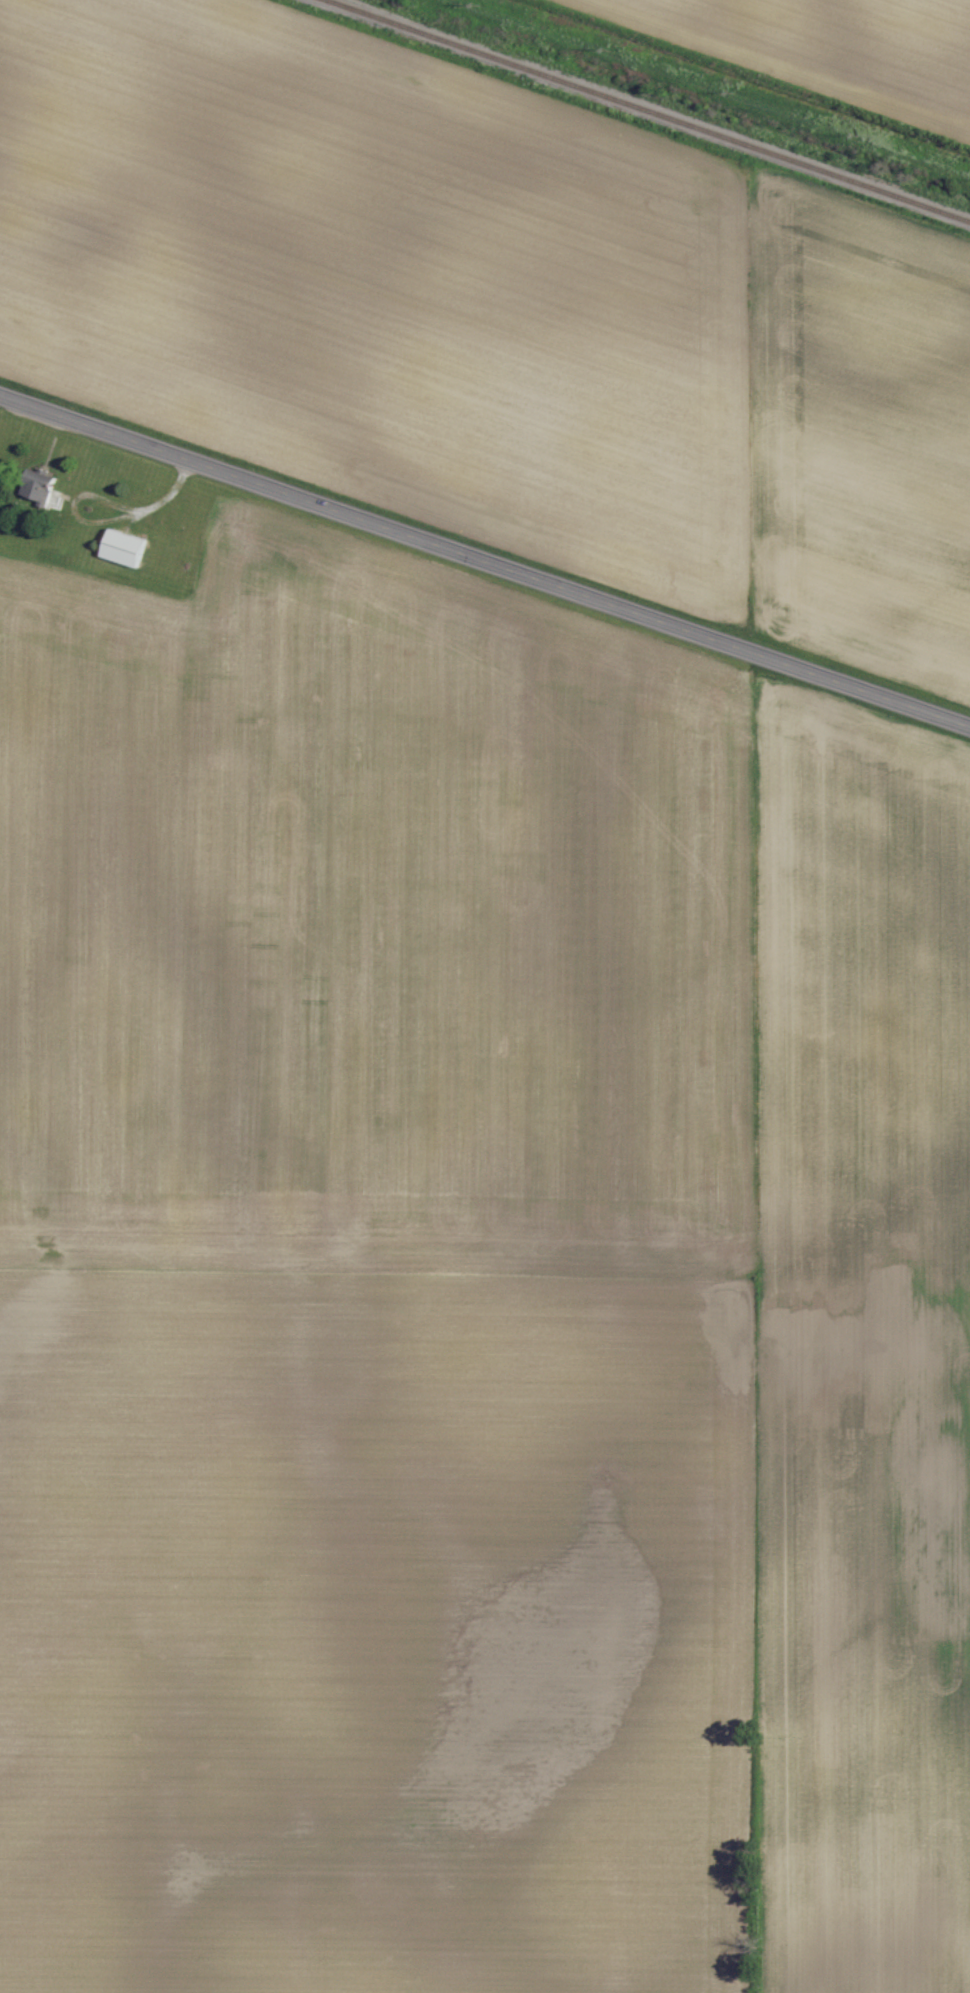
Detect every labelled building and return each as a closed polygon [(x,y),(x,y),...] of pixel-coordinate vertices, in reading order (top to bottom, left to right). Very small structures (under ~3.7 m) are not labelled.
[(149,541),(113,528),(103,556),(140,569),(149,541)]
